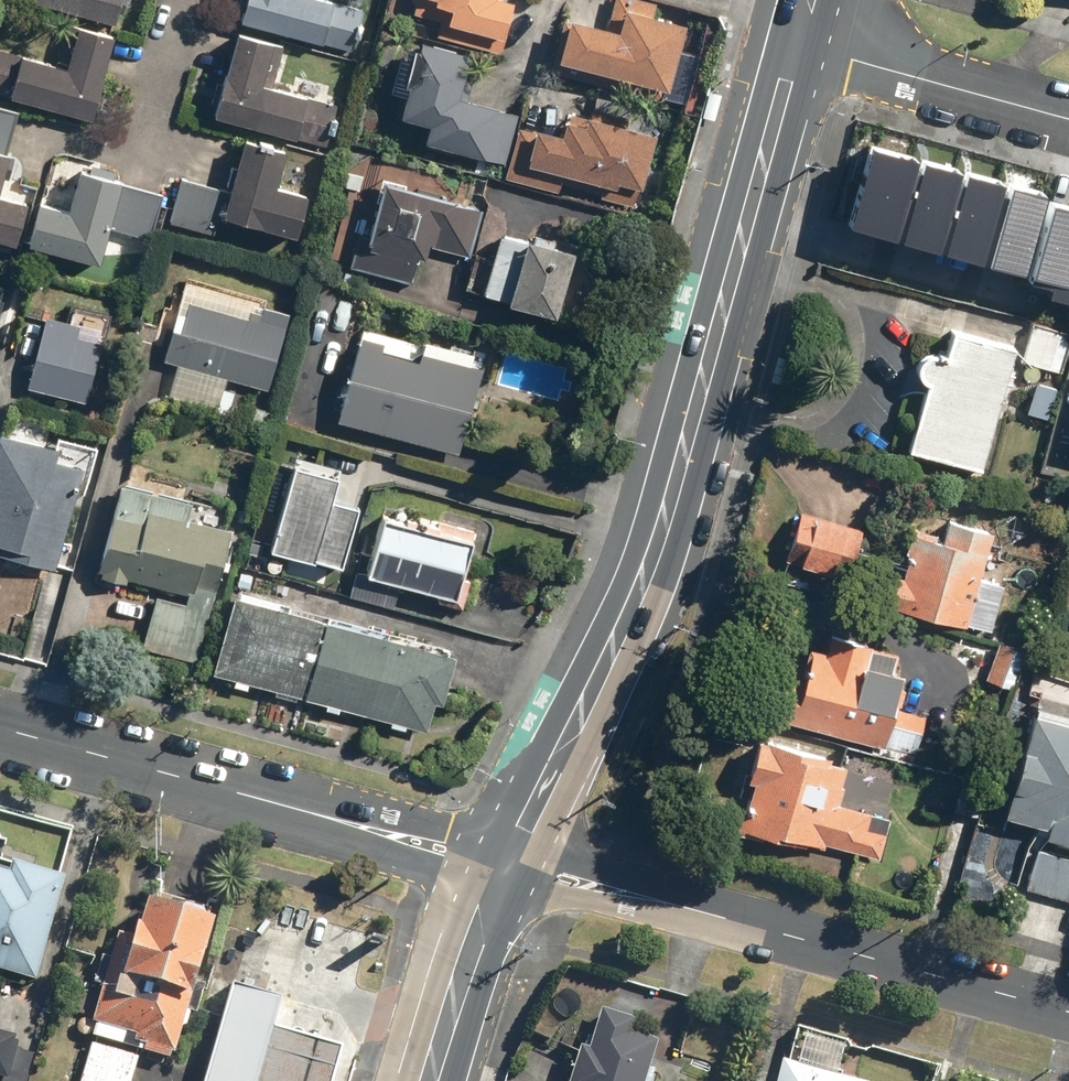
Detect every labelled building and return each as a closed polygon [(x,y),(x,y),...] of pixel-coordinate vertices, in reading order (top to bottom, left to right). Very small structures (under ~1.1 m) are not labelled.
[(26,4),(110,26),(117,0),(27,0),(26,4)] [(234,24),(318,46),(329,5),(311,0),(241,0),(234,24)] [(406,1),(414,3),(411,15),(436,22),(432,37),(498,55),(501,43),(497,41),(507,3),(497,0),(406,0),(406,1)] [(561,20),(547,73),(660,103),(680,26),(650,18),(654,5),(634,0),(610,0),(602,31),(561,20)] [(0,51),(0,99),(88,122),(111,37),(72,27),(61,67),(0,51)] [(267,44),(231,35),(209,117),(290,139),(301,100),(256,88),(267,44)] [(393,120),(424,128),(420,145),(500,166),(514,114),(453,98),(464,57),(414,44),(393,120)] [(554,139),(514,128),(500,179),(555,194),(557,184),(599,195),(598,198),(631,207),(649,136),(622,129),(625,119),(588,109),(585,119),(567,114),(564,124),(559,122),(554,139)] [(0,110),(0,166),(14,113),(0,110)] [(282,154),(237,142),(224,192),(178,180),(167,222),(212,234),(216,219),(292,239),(303,196),(273,188),(282,154)] [(870,149),(841,249),(1066,313),(1068,303),(1068,205),(870,149)] [(160,196),(73,173),(62,213),(33,205),(21,248),(96,268),(106,229),(148,240),(160,196)] [(480,209),(378,182),(363,238),(356,236),(347,269),(414,286),(424,246),(467,257),(480,209)] [(10,246),(22,203),(0,198),(0,243),(10,246)] [(569,254),(494,235),(478,295),(502,301),(500,306),(551,320),(569,254)] [(224,380),(266,391),(286,317),(291,298),(229,302),(188,291),(177,333),(170,331),(161,363),(168,365),(159,397),(226,415),(232,393),(222,390),(224,380)] [(106,335),(40,317),(21,388),(87,406),(106,335)] [(1010,349),(946,332),(941,352),(935,353),(930,354),(922,355),(912,361),(910,372),(913,381),(921,386),(905,452),(978,473),(1010,349)] [(454,456),(477,370),(467,367),(470,356),(382,333),(379,344),(353,337),(330,423),(454,456)] [(78,470),(50,463),(53,451),(0,437),(0,557),(53,570),(78,470)] [(332,479),(287,467),(264,554),(309,565),(310,562),(336,569),(353,508),(326,501),(332,479)] [(187,503),(115,484),(92,570),(98,572),(96,578),(122,584),(124,578),(184,594),(181,605),(152,597),(138,648),(194,663),(228,533),(218,530),(223,506),(199,503),(195,524),(183,521),(187,503)] [(786,539),(782,562),(847,580),(851,556),(861,530),(797,512),(786,539)] [(430,532),(375,517),(360,575),(352,573),(345,598),(390,609),(397,585),(435,595),(433,602),(458,609),(475,543),(468,541),(471,530),(433,520),(430,532)] [(937,538),(905,529),(898,553),(903,555),(886,610),(963,629),(964,626),(988,632),(999,586),(975,580),(988,534),(942,521),(937,538)] [(452,656),(228,598),(207,676),(423,733),(430,706),(438,709),(452,656)] [(817,654),(792,647),(772,719),(878,748),(879,744),(913,754),(924,716),(889,707),(898,677),(888,674),(892,657),(867,650),(868,647),(823,634),(817,654)] [(1024,717),(998,819),(1043,830),(1041,839),(1068,846),(1068,728),(1024,717)] [(826,758),(759,742),(758,748),(750,746),(746,766),(753,768),(737,833),(787,845),(788,842),(822,850),(823,845),(878,860),(888,820),(836,805),(841,788),(837,787),(842,768),(824,764),(826,758)] [(1033,848),(1022,891),(1068,903),(1068,858),(1033,848)] [(62,877),(0,860),(0,971),(33,980),(62,877)] [(207,925),(140,906),(133,930),(128,929),(126,939),(114,935),(106,961),(98,959),(90,985),(99,987),(89,1025),(92,1026),(88,1040),(165,1061),(169,1047),(172,1048),(207,925)] [(273,1023),(281,997),(232,983),(205,1080),(257,1080),(273,1023)] [(653,1041),(628,1033),(632,1019),(598,1008),(587,1043),(577,1040),(569,1065),(578,1068),(575,1078),(566,1075),(563,1080),(639,1080),(653,1041)] [(257,1080),(332,1080),(343,1043),(273,1023),(257,1080)] [(32,1055),(13,1050),(15,1043),(0,1039),(0,1080),(25,1080),(32,1055)] [(89,1046),(79,1080),(130,1080),(136,1059),(89,1046)] [(774,1062),(769,1080),(849,1080),(774,1062)]
